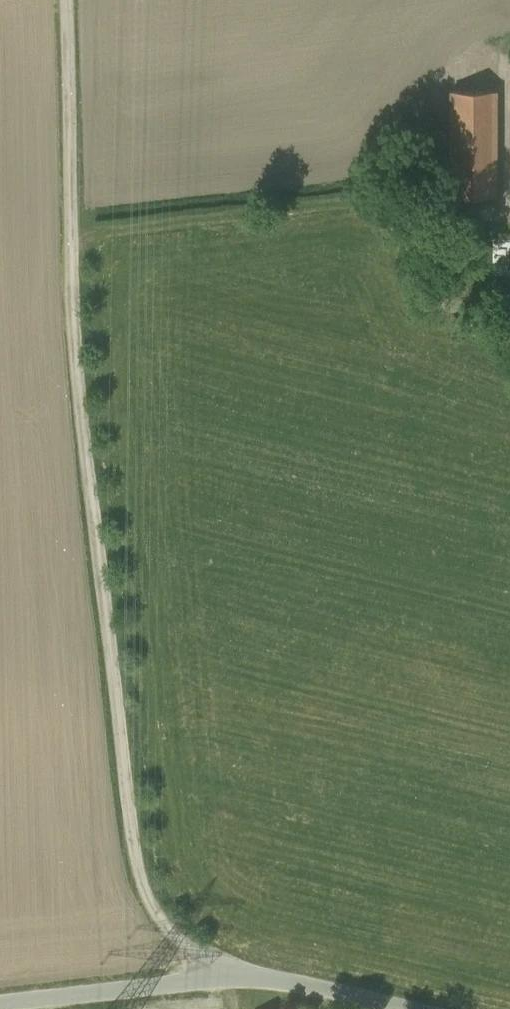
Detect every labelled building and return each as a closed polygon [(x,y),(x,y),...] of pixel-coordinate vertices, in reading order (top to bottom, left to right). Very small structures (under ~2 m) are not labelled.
[(495,91),(451,91),(452,197),(496,197),(495,91)]
